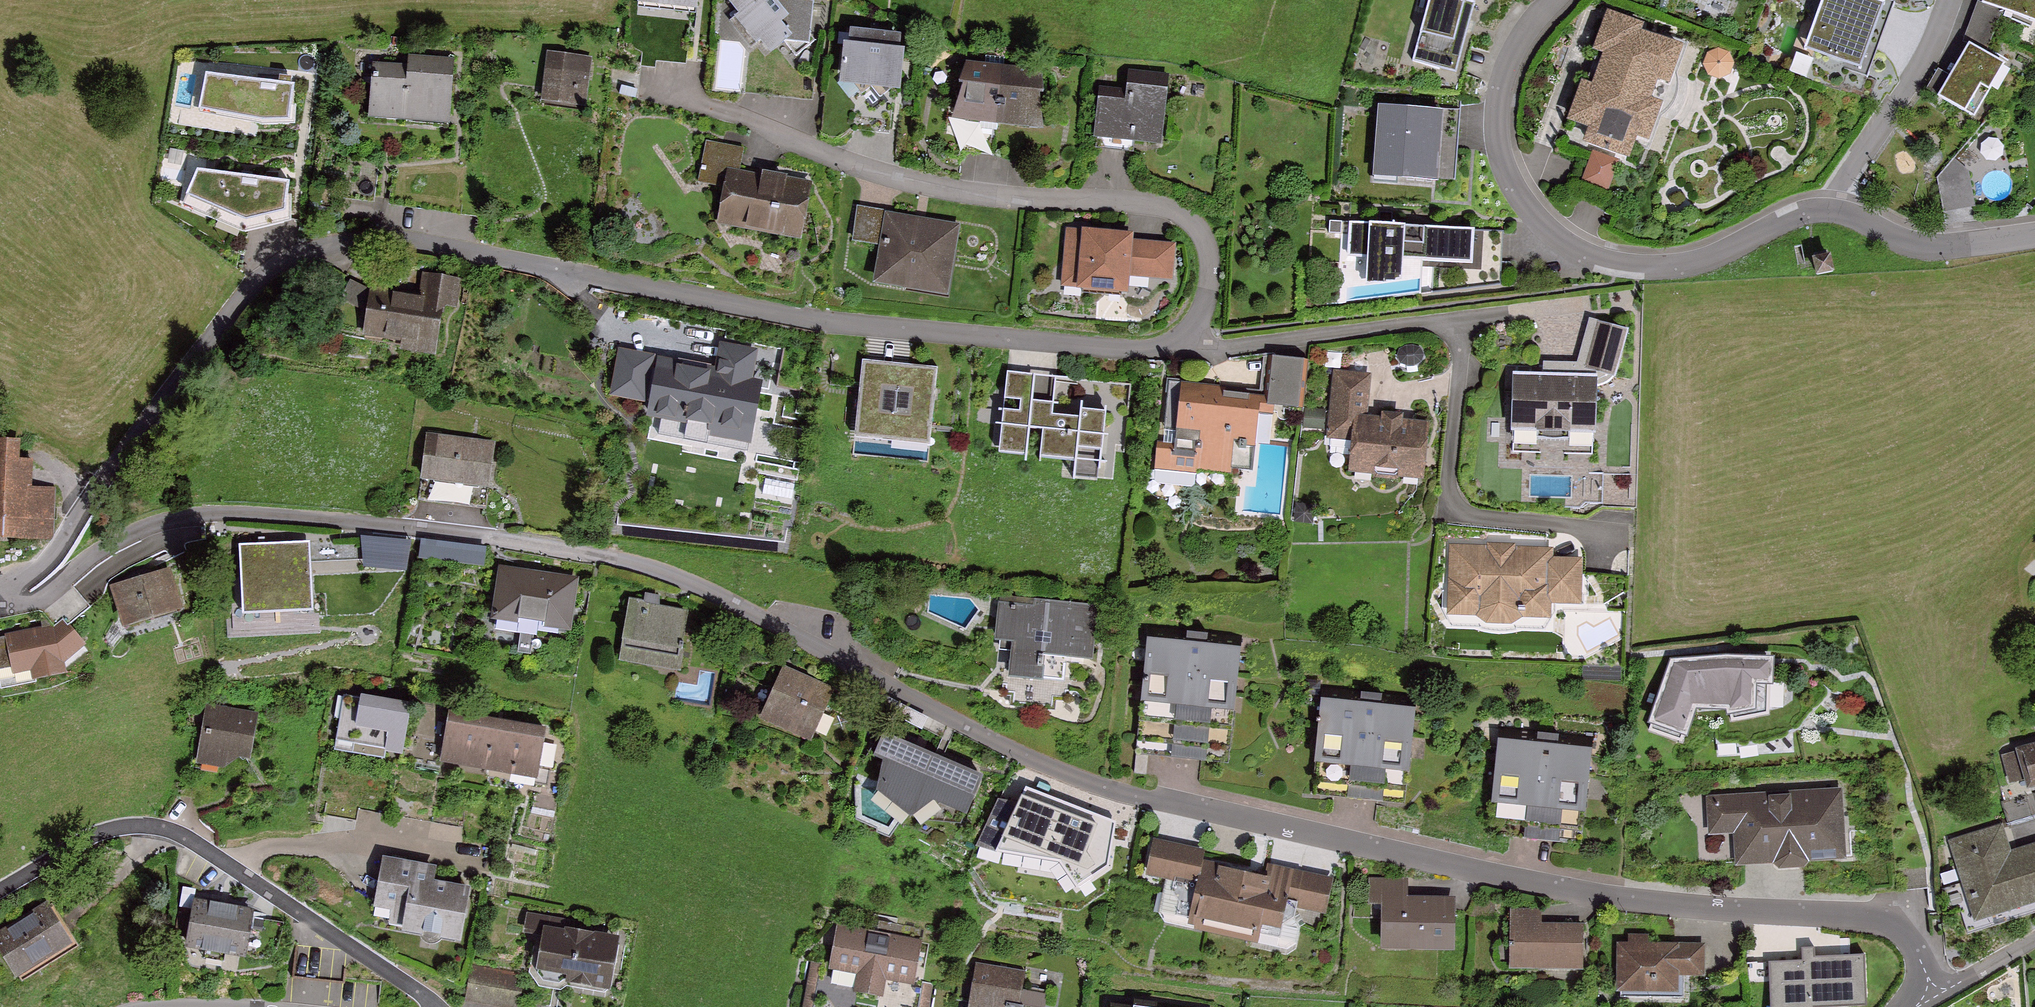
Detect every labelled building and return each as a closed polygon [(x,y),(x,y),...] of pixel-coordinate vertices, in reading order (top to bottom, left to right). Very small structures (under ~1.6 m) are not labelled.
[(647,4),(698,9),(699,0),(647,0),(647,4)] [(736,2),(748,16),(742,21),(767,48),(777,39),(797,62),(818,41),(821,0),(736,0),(736,2)] [(1464,0),(1429,0),(1412,62),(1457,74),(1476,3),(1464,0)] [(1876,0),(1822,0),(1804,50),(1861,70),(1885,3),(1876,0)] [(1984,1),(2034,20),(2034,0),(1984,0),(1984,1)] [(1592,83),(1579,121),(1600,128),(1596,140),(1631,151),(1636,134),(1661,142),(1673,107),(1662,104),(1669,83),(1680,86),(1692,49),(1647,35),(1650,26),(1614,15),(1601,54),(1610,57),(1600,86),(1592,83)] [(856,32),(851,79),(907,85),(912,38),(856,32)] [(2023,67),(1986,45),(1956,97),(1987,115),(2003,87),(2009,91),(2023,67)] [(590,60),(549,54),(543,98),(583,103),(590,60)] [(382,67),(380,114),(458,118),(460,61),(419,59),(419,68),(382,67)] [(960,117),(999,122),(1006,69),(967,64),(960,117)] [(999,122),(1037,126),(1044,74),(1006,69),(999,122)] [(206,73),(201,110),(259,122),(294,123),(294,86),(206,73)] [(1141,92),(1111,88),(1106,136),(1171,143),(1178,78),(1143,75),(1141,92)] [(1444,110),(1379,105),(1373,177),(1439,182),(1444,110)] [(738,185),(731,218),(812,234),(822,186),(742,170),(746,153),(716,147),(710,179),(738,185)] [(1591,153),(1584,185),(1612,191),(1619,160),(1591,153)] [(289,183),(197,171),(185,204),(245,230),(291,221),(291,197),(287,196),(289,183)] [(966,226),(895,215),(885,279),(956,290),(966,226)] [(1475,228),(1349,222),(1347,255),(1367,256),(1365,287),(1403,282),(1404,261),(1474,264),(1475,228)] [(1142,234),(1075,230),(1072,289),(1139,292),(1140,272),(1178,274),(1180,245),(1141,243),(1142,234)] [(1830,256),(1814,259),(1817,275),(1833,273),(1830,256)] [(429,298),(384,292),(378,332),(449,342),(457,280),(432,276),(429,298)] [(699,423),(759,433),(769,376),(755,374),(758,354),(727,349),(724,368),(672,360),(664,410),(700,416),(699,423)] [(1301,413),(1310,363),(1275,356),(1266,407),(1301,413)] [(942,366),(867,362),(862,437),(938,441),(942,366)] [(1130,382),(1015,373),(1009,448),(1124,458),(1130,382)] [(1374,375),(1341,373),(1337,436),(1363,437),(1361,471),(1437,476),(1440,424),(1371,420),(1374,375)] [(1619,380),(1527,377),(1526,428),(1617,431),(1619,380)] [(1168,444),(1166,466),(1260,471),(1264,396),(1186,392),(1183,445),(1168,444)] [(429,438),(424,477),(486,485),(491,446),(429,438)] [(0,450),(0,535),(56,536),(57,492),(35,491),(36,451),(0,450)] [(1155,487),(1196,487),(1196,475),(1155,475),(1155,487)] [(317,542),(253,547),(258,612),(322,608),(317,542)] [(419,566),(485,567),(486,545),(420,544),(419,566)] [(1567,549),(1464,546),(1462,611),(1565,613),(1566,597),(1593,597),(1594,561),(1566,560),(1567,549)] [(516,568),(509,616),(580,625),(586,577),(516,568)] [(177,569),(126,586),(139,626),(191,609),(177,569)] [(1101,605),(1011,600),(1008,649),(1026,650),(1024,671),(1067,674),(1068,652),(1098,654),(1101,605)] [(639,603),(632,654),(692,662),(699,611),(639,603)] [(62,629),(19,638),(24,669),(53,666),(57,679),(83,675),(81,660),(100,644),(78,622),(65,631),(62,629)] [(1154,646),(1145,750),(1237,759),(1247,655),(1154,646)] [(1753,658),(1683,657),(1682,708),(1752,709),(1753,658)] [(793,669),(775,712),(825,733),(844,691),(793,669)] [(345,697),(335,748),(384,757),(385,750),(401,753),(409,708),(345,697)] [(218,705),(210,757),(254,765),(263,712),(218,705)] [(1422,714),(1330,705),(1322,787),(1413,796),(1422,714)] [(444,761),(489,769),(497,723),(451,716),(444,761)] [(489,769),(535,776),(542,731),(497,723),(489,769)] [(1605,751),(1515,742),(1506,832),(1597,841),(1605,751)] [(2004,755),(2011,783),(2026,779),(2030,794),(2003,801),(2009,822),(2034,815),(2034,747),(2004,755)] [(925,750),(909,790),(977,817),(993,778),(925,750)] [(1849,788),(1718,796),(1721,834),(1751,832),(1753,861),(1854,855),(1849,788)] [(1113,821),(998,804),(980,846),(1062,858),(1078,882),(1107,865),(1113,821)] [(1977,918),(2034,900),(2034,847),(2010,855),(2002,829),(1954,843),(1977,918)] [(1217,852),(1164,840),(1157,869),(1218,883),(1208,923),(1274,938),(1277,922),(1297,926),(1303,903),(1340,911),(1347,882),(1284,867),(1281,881),(1214,865),(1217,852)] [(433,869),(386,860),(377,904),(397,908),(394,927),(458,939),(467,891),(430,884),(433,869)] [(1387,884),(1387,941),(1460,941),(1461,901),(1413,901),(1414,884),(1387,884)] [(208,902),(201,945),(258,954),(265,910),(208,902)] [(1520,908),(1520,965),(1593,965),(1593,925),(1546,925),(1546,909),(1520,908)] [(87,950),(60,910),(7,945),(34,986),(87,950)] [(933,940),(843,927),(837,968),(871,973),(868,988),(892,991),(894,977),(927,982),(933,940)] [(553,928),(547,975),(623,984),(629,937),(553,928)] [(1713,944),(1631,942),(1630,991),(1687,992),(1687,971),(1712,972),(1713,944)] [(1773,1006),(1811,1006),(1811,1005),(1866,1004),(1865,957),(1804,959),(1804,964),(1772,965),(1773,1006)] [(982,965),(976,1006),(1022,1006),(1027,971),(982,965)]
